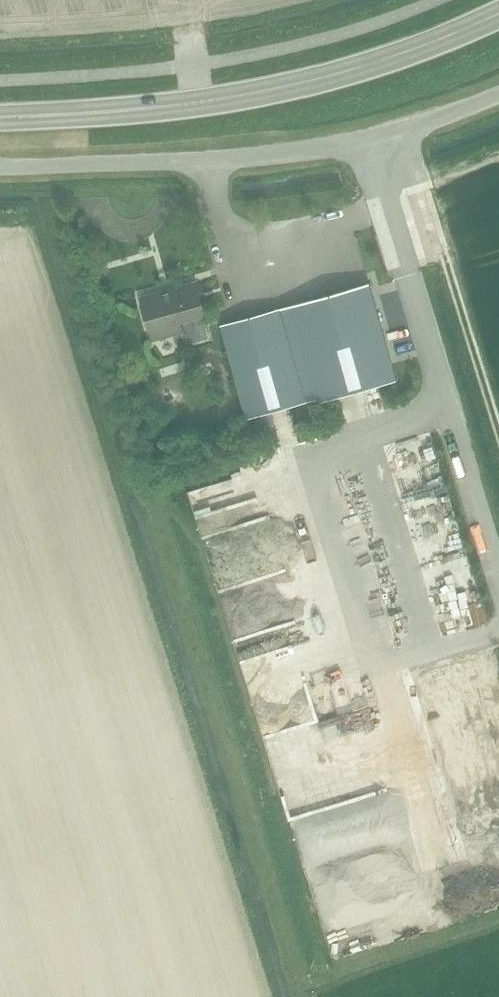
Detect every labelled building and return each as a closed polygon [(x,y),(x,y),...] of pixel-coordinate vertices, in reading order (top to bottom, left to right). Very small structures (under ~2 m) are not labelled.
[(143,296),(155,340),(186,332),(183,321),(208,315),(199,281),(143,296)] [(315,298),(292,305),(319,402),(343,395),(397,380),(370,283),(315,298)] [(282,307),(222,324),(249,418),(308,401),(282,307)]
